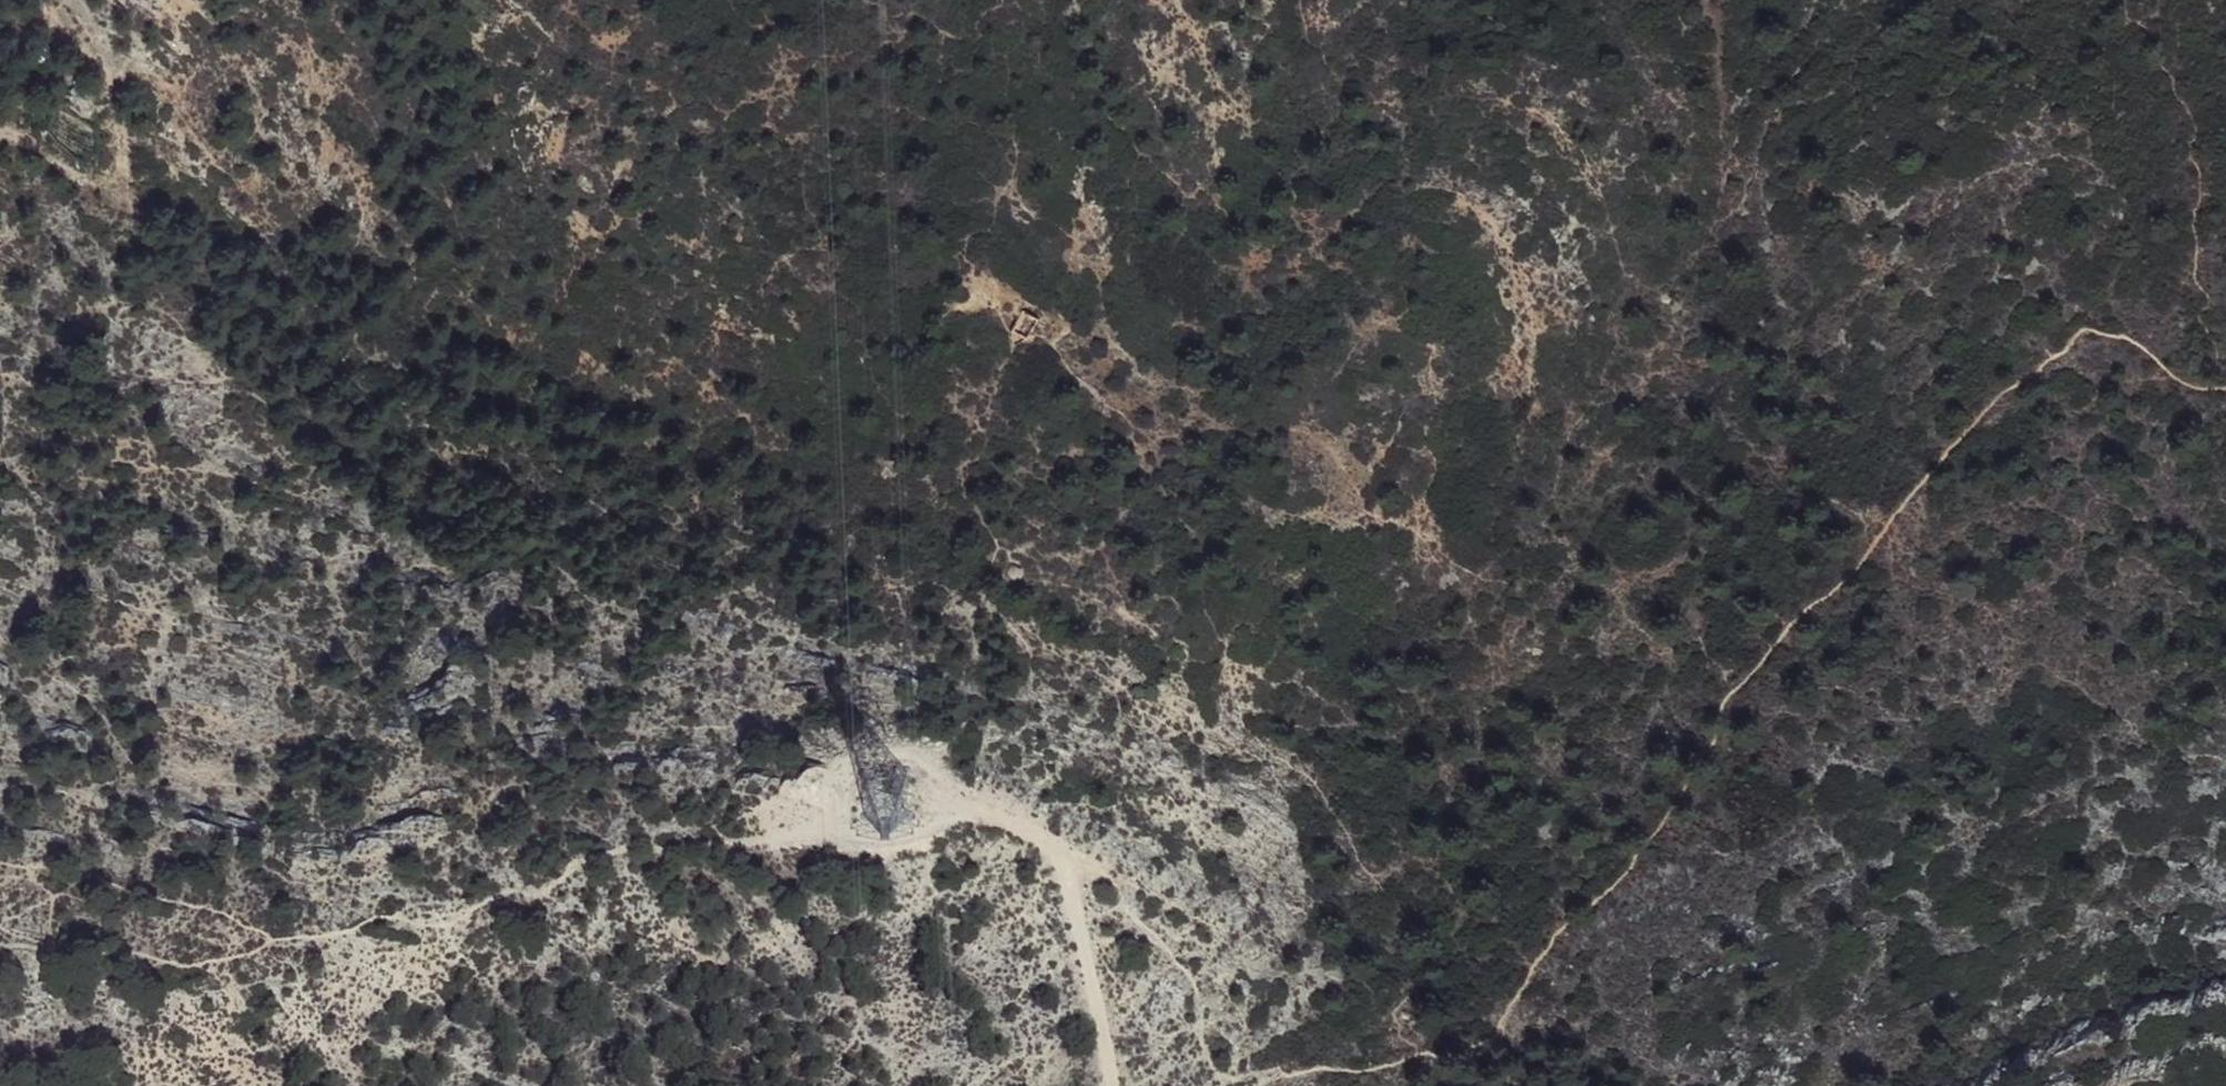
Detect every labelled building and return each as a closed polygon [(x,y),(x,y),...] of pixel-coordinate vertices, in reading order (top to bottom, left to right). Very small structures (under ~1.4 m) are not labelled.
[(1023,310),(1011,332),(1028,342),(1041,320),(1023,310)]
